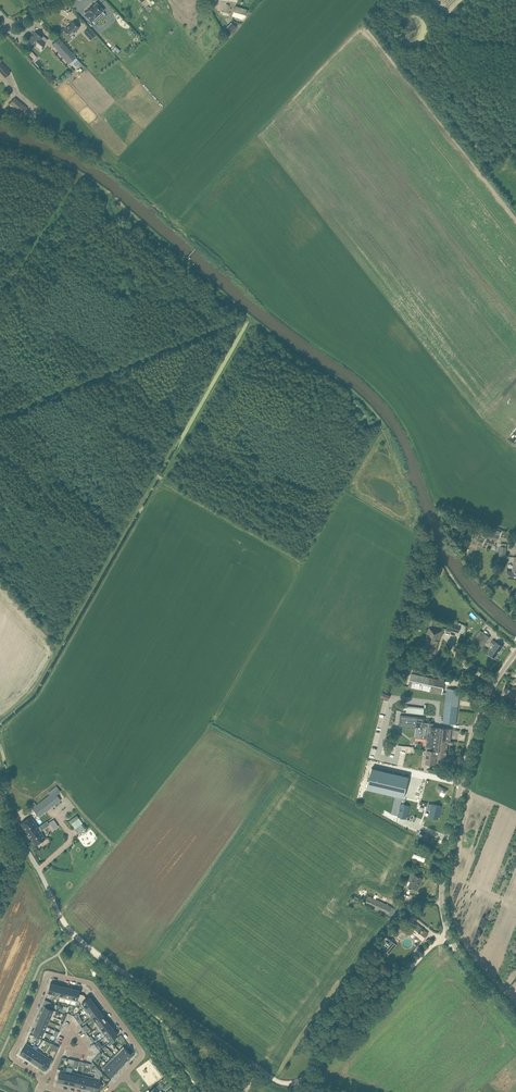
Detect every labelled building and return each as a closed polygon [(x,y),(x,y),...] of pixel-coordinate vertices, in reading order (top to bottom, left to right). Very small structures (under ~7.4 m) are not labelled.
[(89,11),(85,15),(91,21),(92,21),(95,24),(105,14),(102,11),(103,10),(97,3),(93,7),(92,6),(88,10),(89,11)] [(232,16),(245,19),(247,10),(235,6),(232,16)] [(74,21),(64,30),(70,37),(74,33),(73,33),(79,27),(74,21)] [(232,22),(222,31),(227,36),(236,27),(232,22)] [(97,26),(92,30),(104,43),(109,38),(97,26)] [(35,32),(29,40),(35,45),(38,42),(43,46),(48,40),(42,36),(41,37),(35,32)] [(76,57),(59,38),(52,44),(59,52),(58,52),(69,64),(76,57)] [(10,73),(1,62),(0,63),(0,72),(5,77),(10,73)] [(10,104),(19,111),(24,105),(15,98),(10,104)] [(467,613),(473,620),(477,616),(471,610),(467,613)] [(449,622),(447,629),(459,633),(462,626),(449,622)] [(429,628),(423,649),(436,653),(442,632),(429,628)] [(490,637),(480,630),(475,637),(478,639),(475,643),(482,648),(490,637)] [(490,643),(494,646),(489,653),(492,655),(492,658),(493,658),(495,659),(496,658),(497,658),(497,656),(499,654),(497,654),(502,647),(496,642),(493,640),(490,643)] [(412,673),(409,686),(446,695),(443,723),(456,724),(460,690),(447,688),(446,692),(443,692),(445,681),(412,673)] [(515,701),(515,688),(515,687),(514,690),(505,686),(501,695),(515,701)] [(408,705),(407,711),(424,714),(425,708),(408,705)] [(400,715),(399,726),(416,729),(415,738),(427,739),(426,746),(427,750),(425,763),(435,764),(436,756),(446,757),(449,729),(433,727),(433,723),(424,722),(425,718),(400,715)] [(378,756),(386,756),(386,742),(378,742),(378,752),(375,752),(374,760),(378,760),(378,756)] [(372,767),(367,789),(404,797),(409,776),(372,767)] [(421,781),(422,774),(416,773),(414,780),(421,781)] [(408,791),(418,804),(437,789),(427,776),(408,791)] [(439,785),(437,789),(442,791),(440,794),(445,796),(448,789),(439,785)] [(32,808),(39,816),(41,815),(61,799),(57,794),(60,792),(56,786),(48,792),(50,794),(37,805),(32,808)] [(434,792),(432,796),(440,801),(442,797),(434,792)] [(366,805),(369,799),(362,795),(359,801),(366,805)] [(428,803),(427,810),(430,810),(429,817),(438,819),(441,806),(428,803)] [(401,804),(398,817),(406,819),(409,806),(401,804)] [(71,824),(78,818),(76,815),(69,821),(71,824)] [(31,816),(21,823),(28,834),(38,827),(31,816)] [(38,827),(28,834),(35,845),(46,838),(41,831),(43,830),(42,829),(49,825),(47,821),(40,826),(38,827)] [(409,886),(417,889),(419,885),(418,885),(420,881),(421,882),(422,878),(415,874),(412,882),(411,881),(409,886)] [(364,904),(391,917),(395,909),(368,896),(364,904)] [(414,922),(405,933),(409,937),(413,932),(422,940),(428,933),(414,922)] [(395,935),(398,937),(403,932),(400,929),(395,935)] [(384,939),(378,945),(387,952),(389,949),(395,943),(391,940),(390,941),(389,943),(384,939)] [(54,993),(56,985),(50,983),(48,995),(54,996),(54,993)] [(65,999),(68,987),(62,986),(60,995),(59,997),(65,999)] [(71,1000),(73,989),(68,987),(65,999),(71,1000)] [(73,989),(71,1000),(77,1001),(76,1005),(77,1005),(78,1003),(79,1000),(83,995),(83,994),(79,993),(79,990),(73,989)] [(82,1002),(86,1007),(93,1002),(89,997),(87,998),(82,1002)] [(86,1007),(89,1012),(96,1006),(93,1002),(86,1007)] [(45,1006),(42,1012),(51,1015),(53,1016),(56,1011),(45,1006)] [(89,1012),(93,1016),(100,1011),(96,1006),(89,1012)] [(100,1011),(93,1016),(96,1021),(94,1022),(94,1023),(103,1016),(100,1011)] [(48,1021),(51,1015),(42,1012),(40,1017),(48,1021)] [(103,1016),(94,1023),(97,1027),(107,1020),(103,1016)] [(46,1026),(48,1021),(40,1017),(38,1022),(46,1026)] [(107,1020),(97,1027),(101,1032),(110,1025),(107,1020)] [(44,1031),(46,1026),(38,1022),(35,1028),(44,1031)] [(101,1032),(103,1030),(106,1035),(104,1036),(104,1037),(114,1030),(110,1025),(101,1032)] [(41,1037),(44,1031),(35,1028),(33,1033),(41,1037)] [(114,1030),(104,1037),(108,1041),(117,1035),(114,1030)] [(26,1056),(32,1046),(27,1043),(20,1053),(26,1056)] [(30,1059),(37,1049),(32,1046),(26,1056),(30,1059)] [(123,1046),(119,1050),(127,1058),(131,1054),(123,1046)] [(35,1062),(42,1053),(37,1049),(30,1059),(35,1062)] [(119,1050),(115,1055),(123,1063),(127,1058),(119,1050)] [(40,1066),(47,1056),(42,1053),(35,1062),(40,1066)] [(114,1054),(110,1058),(113,1061),(119,1067),(123,1063),(115,1055),(114,1054)] [(52,1059),(47,1056),(40,1066),(46,1069),(52,1059)] [(110,1058),(106,1063),(109,1065),(115,1071),(119,1067),(113,1061),(110,1058)] [(106,1063),(102,1067),(105,1069),(111,1076),(115,1071),(109,1065),(106,1063)] [(94,1077),(91,1088),(97,1090),(98,1089),(101,1089),(101,1086),(102,1084),(99,1083),(100,1079),(98,1078),(100,1070),(98,1068),(96,1069),(94,1077)] [(58,1069),(57,1071),(58,1072),(58,1071),(59,1072),(57,1080),(63,1082),(66,1070),(58,1069)] [(66,1070),(63,1082),(69,1083),(71,1072),(66,1070)] [(71,1072),(69,1083),(74,1084),(76,1076),(77,1073),(71,1072)] [(76,1076),(74,1084),(80,1086),(83,1074),(77,1073),(76,1076)] [(83,1074),(80,1086),(86,1087),(88,1076),(83,1074)] [(88,1076),(86,1087),(91,1088),(94,1077),(88,1076)]
